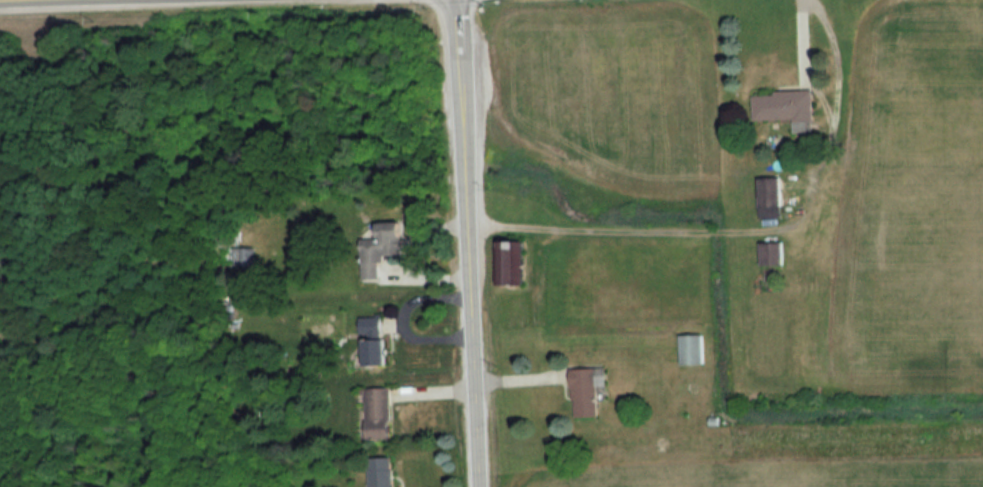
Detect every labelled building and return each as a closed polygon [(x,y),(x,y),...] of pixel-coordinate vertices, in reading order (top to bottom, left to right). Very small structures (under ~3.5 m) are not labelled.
[(752,120),(792,119),(792,132),(812,131),(811,89),(772,91),(772,95),(751,95),(752,120)] [(779,217),(778,177),(756,177),(757,218),(779,217)] [(362,279),(380,278),(380,255),(402,254),(400,221),(376,222),(377,238),(360,238),(362,279)] [(495,284),(522,285),(522,241),(496,241),(495,284)] [(781,264),(780,242),(758,242),(759,264),(781,264)] [(254,248),(233,247),(232,266),(253,267),(254,248)] [(385,365),(384,339),(380,339),(380,316),(358,316),(359,336),(362,336),(362,365),(385,365)] [(678,335),(679,364),(702,364),(701,334),(678,335)] [(570,368),(572,417),(596,416),(595,384),(601,384),(601,377),(603,377),(603,367),(570,368)] [(388,387),(364,388),(365,438),(389,438),(388,387)] [(391,457),(367,457),(368,486),(392,486),(391,457)]
